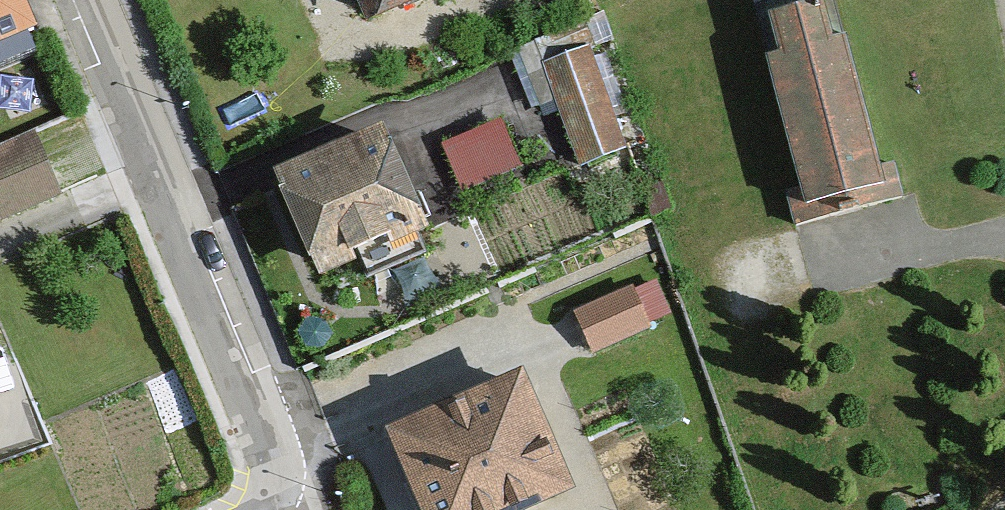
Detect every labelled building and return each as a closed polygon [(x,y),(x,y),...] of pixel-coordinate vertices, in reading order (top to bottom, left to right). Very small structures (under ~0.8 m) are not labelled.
[(58,43),(40,0),(0,0),(0,68),(58,43)] [(888,170),(850,28),(838,31),(830,0),(813,0),(767,12),(814,189),(888,170)] [(590,54),(540,72),(575,168),(625,150),(590,54)] [(506,110),(446,139),(469,187),(529,159),(506,110)] [(0,145),(0,214),(65,188),(41,129),(0,145)] [(383,143),(276,186),(318,287),(424,244),(383,143)] [(660,269),(578,303),(596,346),(678,313),(660,269)] [(391,444),(419,509),(572,509),(522,390),(391,444)]
